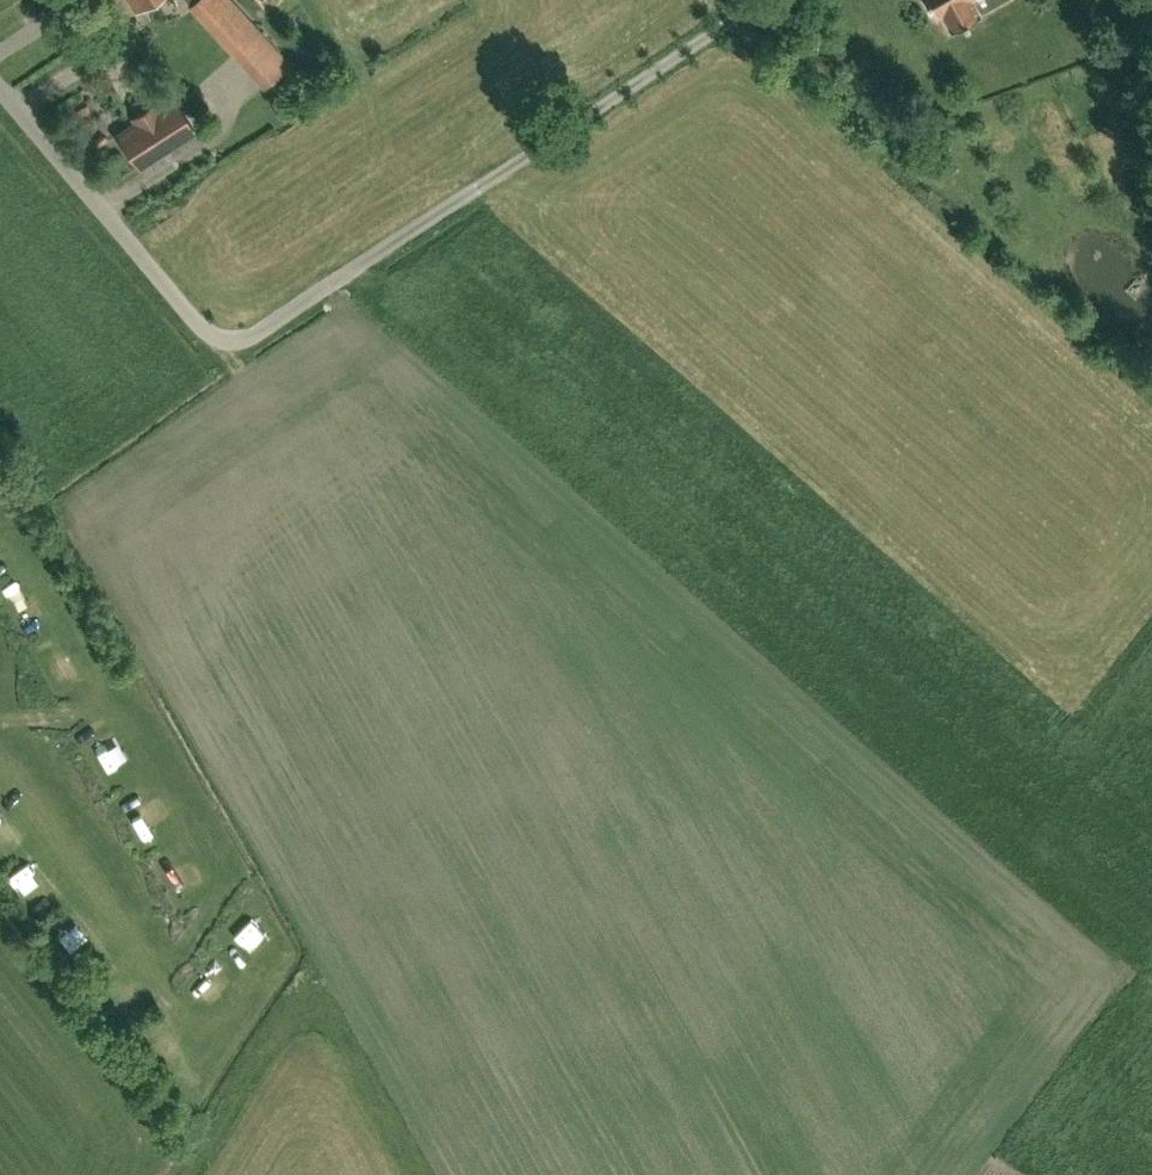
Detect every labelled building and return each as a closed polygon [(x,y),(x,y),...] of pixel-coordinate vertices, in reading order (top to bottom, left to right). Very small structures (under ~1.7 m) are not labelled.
[(120,0),(105,0),(87,11),(101,34),(129,15),(120,0)] [(273,96),(300,70),(233,0),(203,0),(192,10),(273,96)] [(951,29),(980,13),(973,0),(927,0),(935,15),(942,12),(951,29)] [(140,165),(195,130),(174,98),(157,109),(153,104),(133,117),(137,122),(119,133),(140,165)]
